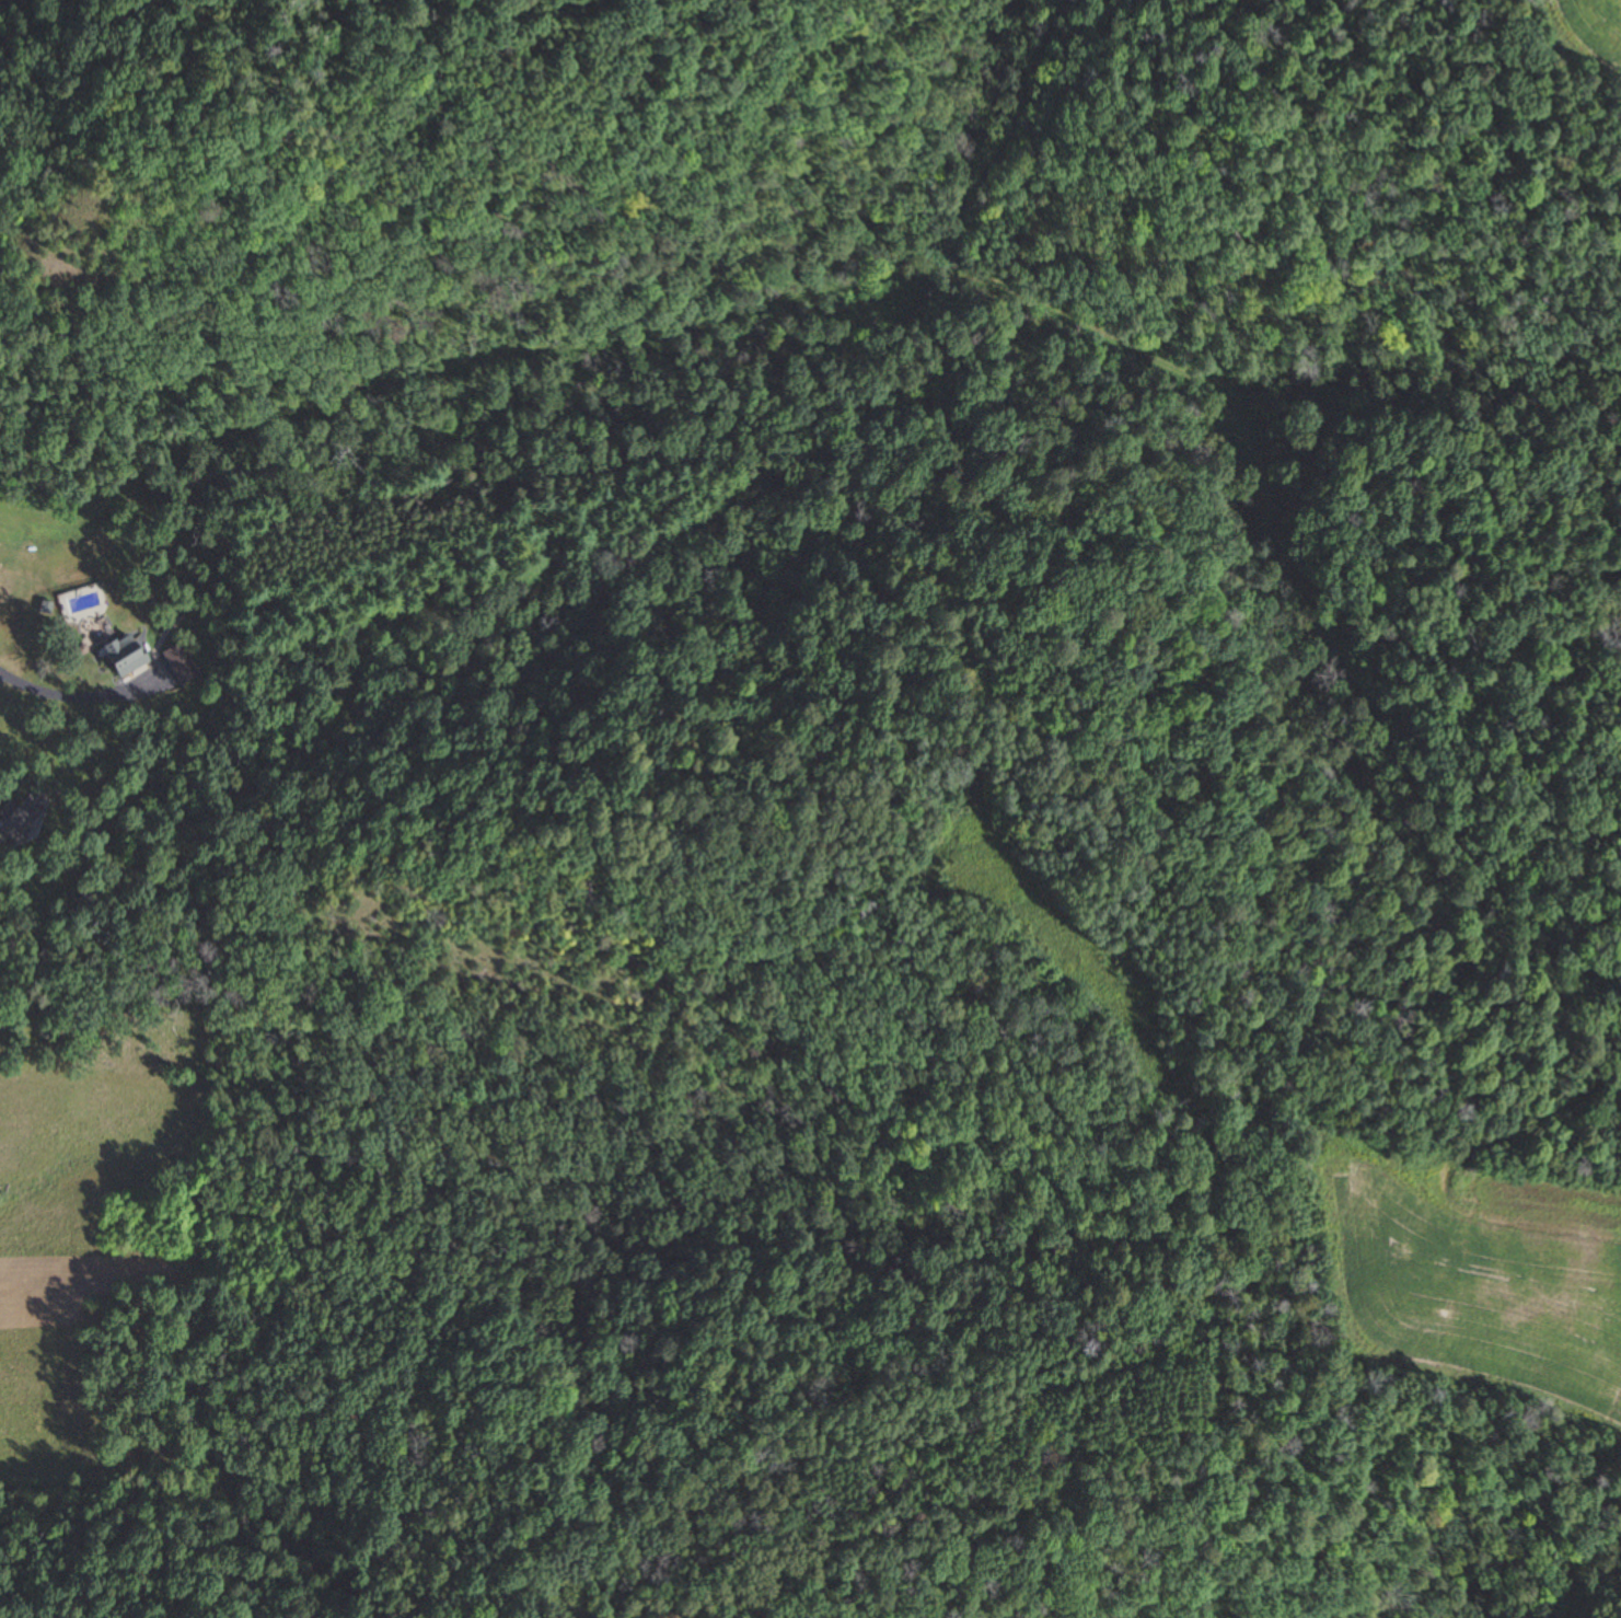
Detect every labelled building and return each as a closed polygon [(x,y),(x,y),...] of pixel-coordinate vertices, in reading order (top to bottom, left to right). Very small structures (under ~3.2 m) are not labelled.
[(101,647),(116,679),(131,673),(128,666),(141,661),(129,635),(101,647)] [(22,825),(11,812),(0,823),(0,835),(6,841),(22,825)]
